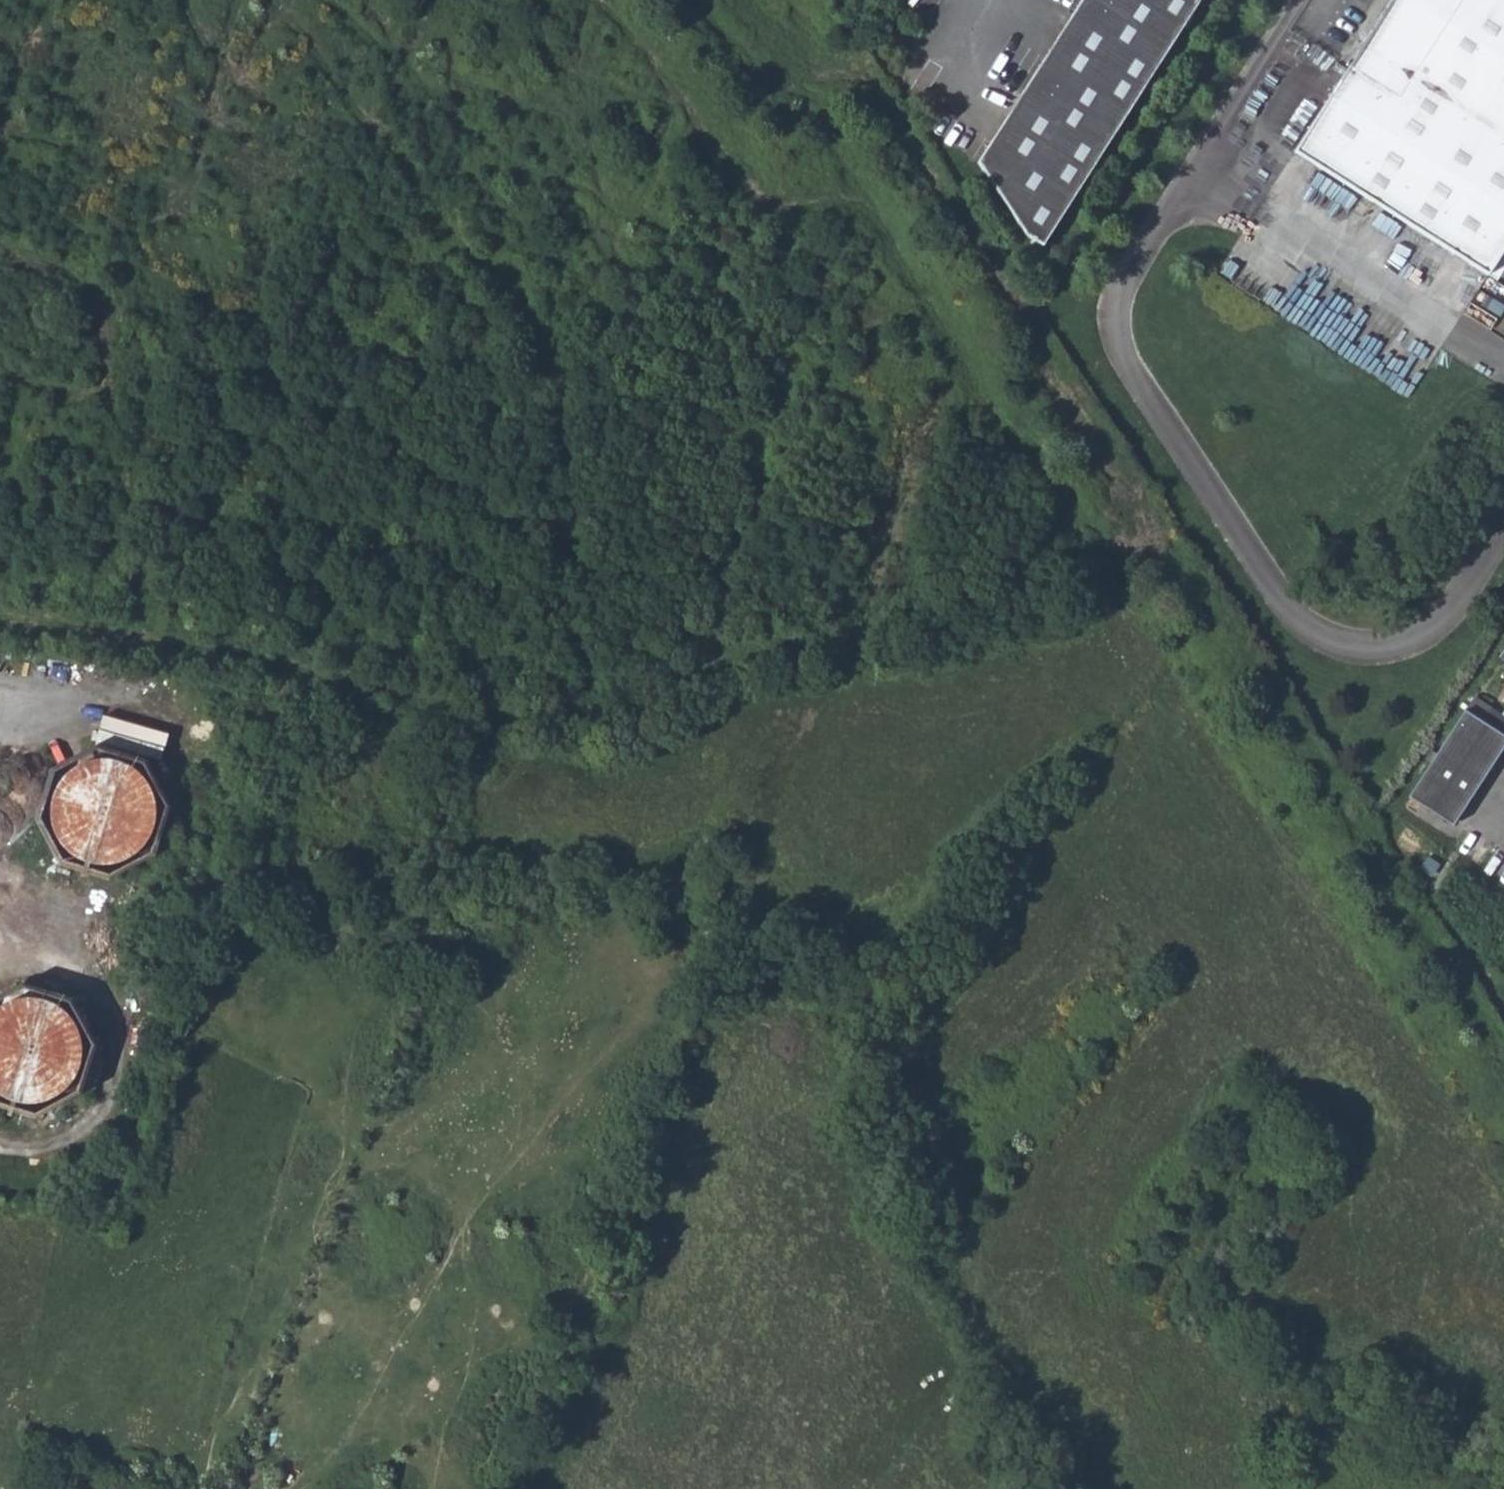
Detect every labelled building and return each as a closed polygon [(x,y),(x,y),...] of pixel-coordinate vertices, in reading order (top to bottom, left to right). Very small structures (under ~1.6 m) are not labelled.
[(974,162),(1024,236),(1041,247),(1200,0),(1080,0),(974,162)] [(1293,152),(1487,276),(1503,251),(1503,252),(1503,0),(1390,0),(1348,67),(1293,152)] [(1487,276),(1495,282),(1503,268),(1503,252),(1503,251),(1487,276)] [(1488,709),(1503,719),(1503,683),(1488,709)] [(1461,713),(1406,799),(1428,813),(1435,802),(1457,816),(1503,743),(1503,741),(1461,713)] [(40,817),(64,860),(109,874),(152,850),(166,807),(142,761),(100,747),(54,772),(40,817)] [(35,1112),(79,1087),(92,1046),(70,1001),(26,985),(0,999),(0,1101),(35,1112)]
